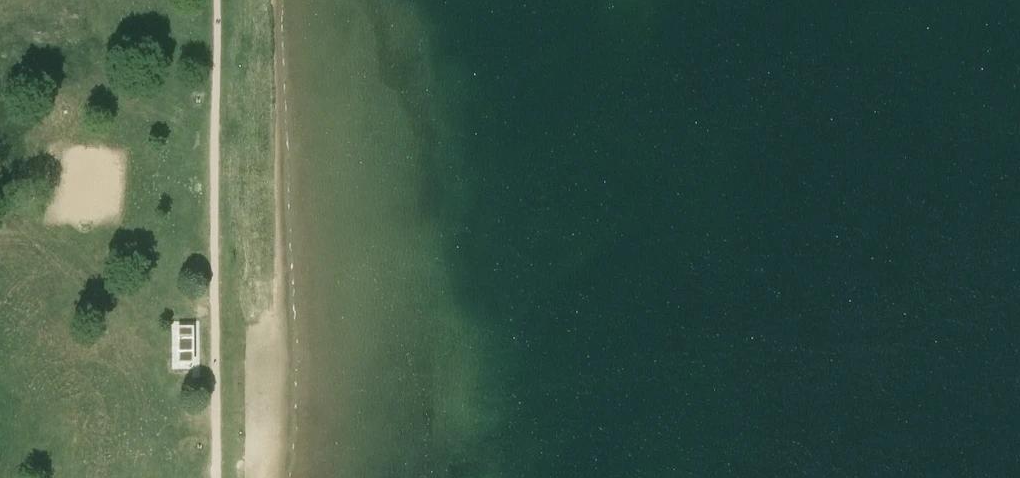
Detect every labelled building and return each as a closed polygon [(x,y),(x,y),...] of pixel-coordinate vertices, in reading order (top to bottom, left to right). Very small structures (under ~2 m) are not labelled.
[(180,325),(180,361),(194,361),(194,326),(180,325)]
